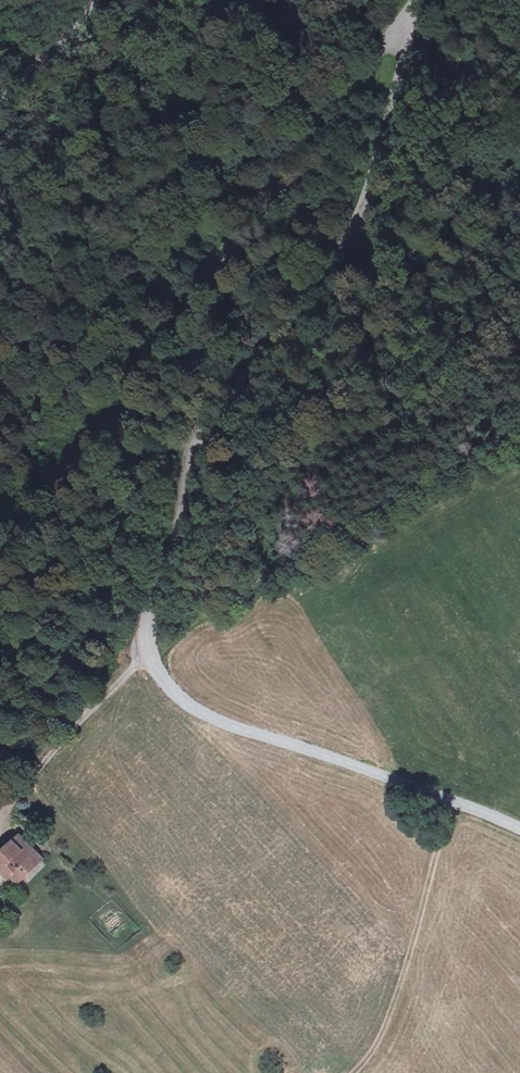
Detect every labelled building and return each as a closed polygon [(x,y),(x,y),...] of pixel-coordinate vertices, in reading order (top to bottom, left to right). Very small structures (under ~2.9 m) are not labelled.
[(23,832),(17,837),(21,841),(27,836),(23,832)] [(17,837),(0,853),(0,859),(14,872),(22,865),(28,872),(46,856),(27,836),(21,841),(17,837)] [(22,865),(14,872),(20,879),(28,872),(22,865)]
